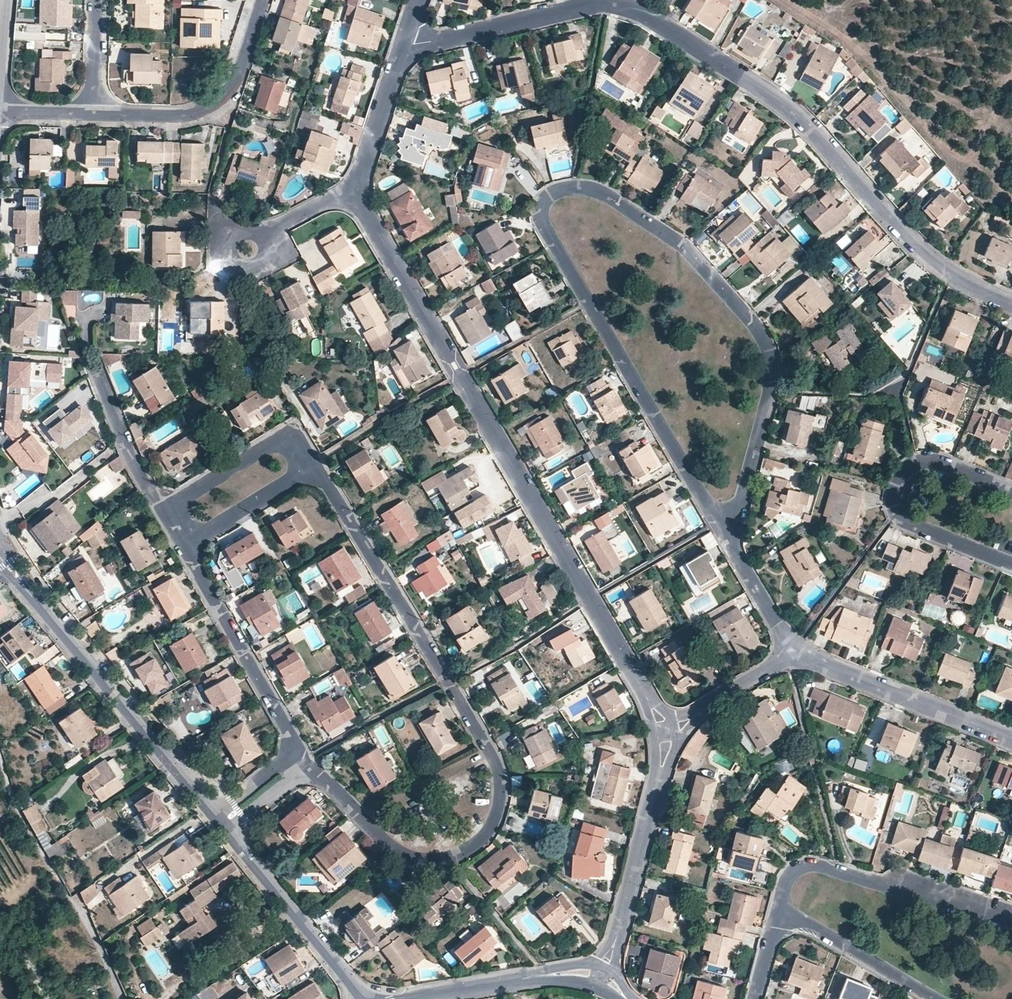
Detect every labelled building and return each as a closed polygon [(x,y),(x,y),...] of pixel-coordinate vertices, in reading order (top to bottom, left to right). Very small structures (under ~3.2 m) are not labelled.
[(70,19),(62,18),(63,5),(71,6),(72,0),(40,0),(40,8),(47,8),(46,27),(70,29),(70,19)] [(163,0),(128,0),(128,4),(136,4),(136,29),(162,29),(163,0)] [(282,16),(302,22),(308,5),(310,0),(292,0),(288,11),(284,9),(282,16)] [(385,18),(358,9),(361,0),(360,0),(351,0),(344,24),(351,27),(346,43),(367,50),(374,28),(381,30),(385,18)] [(696,16),(699,11),(718,23),(728,6),(718,0),(691,0),(685,9),(696,16)] [(62,18),(70,19),(71,6),(63,5),(62,18)] [(302,22),(310,25),(316,7),(308,5),(302,22)] [(38,27),(46,27),(47,8),(40,8),(38,27)] [(324,9),(322,20),(333,22),(335,12),(324,9)] [(212,22),(218,22),(221,22),(221,10),(181,11),(182,51),(193,51),(193,42),(212,42),(212,22)] [(788,19),(791,13),(786,10),(782,15),(788,19)] [(699,11),(696,16),(715,28),(718,23),(699,11)] [(302,22),(282,16),(274,40),(282,43),(293,47),(294,47),(302,22)] [(218,51),(218,22),(212,22),(212,42),(193,42),(193,51),(218,51)] [(816,29),(806,22),(803,27),(813,33),(816,29)] [(736,42),(743,47),(753,54),(760,57),(761,55),(767,59),(779,40),(773,37),(771,39),(747,25),(743,31),(740,36),(736,42)] [(26,35),(25,44),(36,44),(42,44),(45,44),(45,33),(26,33),(26,35)] [(15,35),(15,43),(25,44),(26,35),(15,35)] [(570,42),(556,45),(546,48),(551,68),(584,60),(582,52),(584,51),(580,36),(569,39),(570,42)] [(785,61),(793,45),(785,41),(776,57),(785,61)] [(818,45),(812,42),(805,54),(812,57),(800,80),(820,91),(836,60),(816,49),(818,45)] [(290,56),(293,47),(282,43),(278,52),(290,56)] [(647,55),(660,63),(661,61),(635,44),(634,47),(640,51),(640,55),(646,58),(647,55)] [(639,94),(660,63),(647,55),(646,58),(640,55),(640,51),(634,47),(632,49),(625,45),(615,60),(615,66),(620,69),(614,78),(639,94)] [(753,54),(743,47),(741,50),(751,56),(753,54)] [(845,50),(843,47),(837,55),(844,64),(851,56),(845,50)] [(54,58),(40,58),(39,83),(34,82),(33,92),(57,93),(57,85),(63,85),(64,63),(71,63),(72,52),(54,51),(54,58)] [(503,64),(510,88),(520,85),(523,94),(536,91),(534,81),(529,82),(521,53),(508,56),(510,62),(503,64)] [(851,56),(844,64),(856,78),(863,70),(851,56)] [(123,87),(154,87),(163,87),(163,64),(153,64),(153,57),(129,57),(129,70),(123,70),(123,87)] [(464,75),(468,74),(465,62),(450,65),(451,68),(426,73),(430,94),(453,89),(456,102),(470,99),(465,79),(464,75)] [(503,90),(510,88),(503,64),(496,65),(503,90)] [(351,108),(355,95),(362,75),(349,71),(347,78),(341,76),(333,102),(351,108)] [(698,78),(689,72),(670,103),(695,118),(712,90),(697,81),(698,78)] [(362,75),(355,95),(359,96),(365,76),(362,75)] [(276,114),(286,85),(261,76),(258,86),(262,87),(255,107),(276,114)] [(859,127),(877,146),(892,132),(875,114),(882,108),(870,95),(869,97),(862,90),(843,108),(850,115),(849,115),(859,127)] [(733,119),(729,126),(736,130),(734,133),(749,143),(762,121),(752,115),(747,112),(749,110),(735,101),(727,115),(733,119)] [(658,119),(663,111),(656,107),(651,115),(658,119)] [(613,151),(629,162),(630,161),(640,145),(633,140),(638,130),(605,110),(599,120),(608,126),(602,136),(616,146),(613,151)] [(723,122),(729,126),(733,119),(727,115),(723,122)] [(855,130),(859,127),(849,115),(845,119),(855,130)] [(355,116),(352,124),(361,127),(364,119),(355,116)] [(424,116),(421,127),(445,134),(448,124),(424,116)] [(686,132),(700,141),(707,129),(693,120),(686,132)] [(916,132),(905,120),(896,128),(908,140),(916,132)] [(362,128),(343,121),(339,132),(357,139),(362,128)] [(568,144),(564,123),(555,126),(554,121),(531,127),(535,148),(545,146),(550,145),(550,148),(568,144)] [(409,135),(405,134),(403,139),(401,139),(400,143),(398,145),(398,149),(397,153),(402,156),(401,160),(422,166),(426,157),(421,154),(418,151),(416,147),(414,147),(413,141),(415,136),(426,141),(426,143),(433,143),(433,147),(439,146),(441,149),(449,148),(452,136),(445,134),(421,127),(418,126),(415,131),(410,130),(409,135)] [(472,133),(454,126),(451,135),(468,141),(472,133)] [(303,168),(312,170),(314,167),(325,170),(336,138),(314,131),(307,152),(310,153),(308,159),(305,157),(303,162),(303,168)] [(921,137),(916,132),(908,140),(912,145),(921,137)] [(314,167),(312,170),(328,175),(340,139),(336,138),(325,170),(314,167)] [(52,157),(52,145),(53,141),(31,140),(29,170),(49,171),(50,157),(52,157)] [(140,141),(139,160),(165,160),(174,160),(174,141),(140,141)] [(205,142),(174,141),(174,160),(174,164),(182,164),(182,181),(199,182),(199,171),(200,162),(205,162),(205,142)] [(907,172),(911,176),(912,175),(917,180),(930,169),(921,159),(917,163),(897,141),(880,157),(883,160),(880,163),(897,181),(900,178),(907,172)] [(116,142),(106,142),(106,148),(97,148),(87,148),(86,169),(116,169),(116,142)] [(498,168),(503,151),(480,144),(474,161),(480,163),(474,183),(495,191),(501,169),(498,168)] [(570,153),(568,144),(550,148),(552,157),(570,153)] [(62,146),(52,145),(52,157),(62,157),(62,146)] [(511,154),(503,151),(498,168),(501,169),(495,191),(499,192),(511,154)] [(774,175),(790,192),(809,175),(803,168),(800,171),(783,152),(772,151),(771,159),(762,159),(760,172),(774,175)] [(269,169),(273,170),(278,158),(270,155),(269,157),(268,160),(263,159),(262,160),(258,159),(257,162),(242,158),(240,166),(232,163),(226,178),(235,180),(236,177),(263,185),(265,180),(269,169)] [(640,158),(638,160),(651,169),(653,166),(640,158)] [(165,160),(139,160),(139,164),(155,165),(154,170),(165,170),(165,160)] [(629,162),(622,173),(629,177),(630,176),(642,183),(641,185),(651,192),(663,173),(653,166),(651,169),(638,160),(636,164),(630,161),(629,162)] [(276,171),(273,170),(269,169),(265,180),(271,183),(276,171)] [(66,172),(65,189),(74,189),(74,172),(66,172)] [(792,194),(790,192),(774,175),(760,172),(759,177),(764,183),(768,180),(786,200),(792,194)] [(904,183),(911,176),(907,172),(900,178),(904,183)] [(720,191),(703,181),(701,184),(692,178),(687,175),(677,190),(682,194),(679,198),(696,210),(700,209),(705,203),(710,206),(720,191)] [(701,184),(703,181),(694,175),(692,178),(701,184)] [(630,176),(629,177),(628,180),(639,187),(641,185),(642,183),(630,176)] [(456,205),(462,205),(460,186),(462,178),(457,177),(453,186),(455,194),(456,205)] [(392,203),(411,192),(405,182),(386,193),(392,203)] [(970,192),(963,184),(958,188),(966,196),(970,192)] [(431,227),(411,192),(392,203),(390,204),(394,211),(397,210),(407,227),(404,229),(410,240),(431,227)] [(944,198),(940,194),(923,210),(940,228),(957,212),(961,216),(969,209),(961,201),(960,202),(950,192),(944,198)] [(455,194),(445,195),(446,206),(450,206),(456,205),(455,194)] [(830,204),(833,202),(825,194),(804,213),(821,234),(850,209),(842,201),(836,206),(834,208),(830,204)] [(40,199),(24,198),(23,207),(26,207),(26,212),(14,212),(13,230),(18,230),(21,230),(21,236),(18,236),(16,236),(16,247),(38,247),(40,199)] [(906,202),(899,209),(902,214),(910,206),(906,202)] [(407,227),(397,210),(394,211),(399,220),(397,222),(400,227),(402,226),(403,229),(404,229),(407,227)] [(767,210),(762,214),(775,228),(779,224),(767,210)] [(747,253),(755,246),(749,239),(759,231),(744,213),(737,219),(719,235),(729,247),(740,259),(747,253)] [(725,250),(729,247),(719,235),(737,219),(734,215),(712,235),(725,250)] [(519,251),(514,242),(510,245),(503,232),(497,223),(477,234),(494,265),(519,251)] [(510,245),(514,242),(517,241),(510,229),(503,232),(510,245)] [(357,262),(338,230),(320,241),(338,273),(357,262)] [(847,253),(858,265),(865,259),(881,244),(869,232),(847,253)] [(162,264),(162,267),(181,267),(181,255),(176,255),(176,233),(154,233),(154,264),(162,264)] [(440,235),(432,240),(436,248),(427,253),(431,260),(429,262),(440,280),(442,280),(448,290),(459,284),(457,280),(466,275),(447,241),(444,243),(440,235)] [(755,246),(747,253),(760,267),(763,263),(772,273),(779,267),(791,256),(790,256),(800,247),(790,236),(780,244),(775,239),(766,247),(761,241),(755,246)] [(1011,256),(1011,248),(992,240),(984,257),(998,263),(997,266),(1006,270),(1009,262),(1011,256)] [(865,259),(858,265),(862,270),(869,263),(865,259)] [(763,263),(760,267),(768,276),(772,273),(763,263)] [(323,270),(312,276),(319,289),(329,283),(335,279),(332,273),(327,276),(323,270)] [(548,300),(532,273),(513,284),(529,312),(548,300)] [(490,278),(481,284),(487,294),(497,289),(490,278)] [(793,305),(806,319),(817,309),(822,314),(833,305),(810,278),(783,302),(789,308),(793,305)] [(308,301),(298,282),(280,291),(290,310),(286,312),(292,323),(300,319),(309,335),(315,332),(307,316),(310,314),(304,303),(308,301)] [(882,299),(897,316),(911,305),(903,296),(898,290),(891,282),(877,293),(882,299)] [(319,289),(323,296),(333,290),(329,283),(319,289)] [(38,288),(24,287),(23,299),(28,300),(27,305),(17,304),(16,314),(13,314),(12,343),(24,344),(24,335),(37,335),(39,307),(49,308),(50,300),(37,299),(38,288)] [(370,342),(388,331),(383,323),(385,321),(365,287),(348,297),(368,331),(365,334),(370,342)] [(898,290),(903,296),(906,293),(901,287),(898,290)] [(77,303),(72,290),(66,289),(63,289),(66,303),(77,303)] [(149,299),(119,297),(117,314),(116,322),(121,322),(120,331),(138,332),(139,316),(148,316),(149,299)] [(472,345),(491,334),(476,307),(480,304),(476,298),(464,305),(467,311),(456,318),(472,345)] [(891,321),(897,316),(882,299),(877,304),(891,321)] [(201,329),(201,334),(224,334),(224,302),(192,302),(191,328),(201,329)] [(801,323),(806,319),(793,305),(789,308),(801,323)] [(39,307),(38,317),(49,318),(49,308),(39,307)] [(957,311),(955,315),(968,320),(969,317),(957,311)] [(966,352),(979,321),(969,317),(968,320),(955,315),(943,341),(966,352)] [(460,346),(463,344),(457,333),(460,332),(454,320),(448,323),(460,346)] [(834,346),(829,350),(841,369),(850,363),(846,355),(849,353),(852,354),(855,353),(860,361),(869,355),(854,332),(856,330),(851,323),(837,333),(842,340),(834,346)] [(393,342),(388,331),(370,342),(376,352),(393,342)] [(574,338),(570,331),(558,339),(557,336),(546,342),(551,352),(553,351),(563,367),(580,356),(572,341),(574,338)] [(1003,335),(992,360),(1008,366),(1009,363),(1011,364),(1011,339),(1003,335)] [(826,352),(829,350),(834,346),(827,336),(811,345),(819,357),(826,352)] [(400,337),(388,348),(397,357),(390,362),(396,372),(401,368),(411,384),(430,374),(418,354),(416,355),(412,349),(415,347),(411,341),(405,343),(400,337)] [(841,369),(829,350),(826,352),(838,371),(841,369)] [(907,368),(913,354),(908,352),(903,364),(907,368)] [(121,362),(119,355),(97,355),(103,370),(121,362)] [(8,381),(5,420),(20,421),(21,406),(13,405),(14,395),(20,395),(21,387),(28,381),(60,383),(62,366),(15,362),(13,377),(8,381)] [(152,398),(160,411),(175,402),(156,368),(132,382),(144,402),(152,398)] [(503,394),(501,395),(507,404),(527,392),(513,368),(494,379),(503,394)] [(588,386),(593,394),(605,386),(600,378),(588,386)] [(492,381),(501,395),(503,394),(494,379),(492,381)] [(322,381),(305,392),(315,408),(309,412),(321,430),(344,415),(322,381)] [(950,396),(952,392),(953,390),(931,382),(929,389),(950,396)] [(612,395),(615,394),(609,384),(606,386),(612,395)] [(239,401),(242,406),(261,393),(265,399),(269,397),(262,386),(239,401)] [(628,414),(615,394),(612,395),(606,386),(605,386),(593,394),(591,395),(604,417),(608,415),(612,422),(620,417),(621,419),(628,414)] [(549,399),(556,395),(553,388),(545,392),(549,399)] [(935,413),(954,421),(964,397),(952,392),(950,396),(929,389),(922,404),(929,407),(936,410),(935,413)] [(315,408),(305,392),(299,396),(309,412),(315,408)] [(261,393),(242,406),(231,413),(242,431),(251,425),(249,421),(246,417),(254,413),(256,417),(259,421),(273,412),(265,399),(261,393)] [(13,405),(21,406),(22,395),(20,395),(14,395),(13,405)] [(801,397),(800,411),(818,412),(818,398),(801,397)] [(152,415),(160,411),(152,398),(144,402),(152,415)] [(448,410),(454,420),(460,416),(454,406),(448,410)] [(952,425),(954,421),(935,413),(936,410),(929,407),(925,414),(952,425)] [(60,410),(42,423),(60,446),(73,437),(74,436),(73,435),(80,429),(91,421),(81,408),(67,419),(60,410)] [(448,410),(447,409),(429,420),(445,447),(457,440),(460,441),(463,442),(465,441),(468,437),(467,434),(464,430),(461,430),(454,420),(448,410)] [(791,423),(790,430),(787,440),(805,446),(814,415),(790,409),(786,422),(791,423)] [(246,417),(249,421),(256,417),(254,413),(246,417)] [(993,443),(992,446),(1003,450),(1011,428),(1011,424),(993,415),(991,419),(984,416),(975,434),(982,438),(984,434),(994,439),(993,443)] [(529,428),(540,447),(547,460),(562,451),(565,448),(562,443),(559,445),(557,443),(562,440),(548,417),(529,428)] [(873,461),(880,434),(883,424),(864,419),(853,455),(873,461)] [(22,421),(5,420),(4,429),(13,442),(6,448),(20,468),(46,475),(47,458),(27,431),(24,434),(21,429),(22,421)] [(138,421),(128,427),(134,441),(142,436),(144,435),(138,421)] [(576,425),(581,433),(587,429),(582,422),(576,425)] [(536,449),(540,447),(529,428),(525,431),(536,449)] [(80,429),(73,435),(74,436),(73,437),(76,441),(85,435),(80,429)] [(885,436),(880,434),(873,461),(878,463),(885,436)] [(982,438),(993,443),(994,439),(984,434),(982,438)] [(191,435),(158,454),(167,470),(176,465),(179,470),(203,456),(191,435)] [(148,446),(142,436),(134,441),(140,452),(148,446)] [(642,448),(638,442),(620,453),(636,481),(658,468),(646,446),(642,448)] [(597,447),(591,450),(595,457),(597,462),(604,457),(597,447)] [(595,457),(591,450),(582,456),(587,462),(595,457)] [(384,482),(366,451),(345,464),(353,478),(356,477),(366,493),(384,482)] [(121,468),(127,465),(120,453),(114,457),(121,468)] [(116,472),(121,468),(114,457),(109,461),(116,472)] [(784,477),(787,465),(764,459),(761,472),(784,477)] [(594,475),(587,464),(573,472),(577,480),(563,489),(570,501),(577,513),(600,499),(588,479),(594,475)] [(422,484),(428,493),(439,486),(455,514),(456,513),(466,528),(496,509),(487,494),(471,504),(466,495),(472,492),(465,480),(471,476),(475,474),(470,467),(448,480),(443,471),(422,484)] [(852,527),(863,491),(849,486),(850,483),(833,477),(829,489),(831,490),(823,516),(827,517),(825,525),(841,529),(842,524),(847,525),(852,527)] [(768,507),(782,511),(783,509),(795,512),(794,515),(801,517),(805,508),(807,509),(811,497),(790,490),(791,482),(777,479),(768,507)] [(921,495),(925,486),(915,483),(911,491),(921,495)] [(49,501),(54,508),(65,499),(68,502),(75,497),(68,487),(49,501)] [(563,489),(556,493),(563,505),(570,501),(563,489)] [(678,523),(672,512),(668,514),(663,506),(667,503),(670,501),(665,493),(653,500),(652,499),(635,509),(653,538),(678,523)] [(915,507),(919,497),(910,493),(906,503),(915,507)] [(52,551),(86,523),(92,518),(75,497),(68,502),(65,499),(54,508),(32,525),(52,551)] [(419,524),(405,502),(383,515),(387,521),(380,525),(386,534),(392,530),(394,529),(403,545),(418,536),(413,527),(419,524)] [(668,514),(672,512),(667,503),(663,506),(668,514)] [(602,532),(586,542),(605,574),(621,564),(608,542),(620,535),(610,519),(615,516),(611,511),(595,521),(602,532)] [(514,512),(505,516),(508,523),(513,521),(517,518),(514,512)] [(273,527),(287,550),(301,541),(298,535),(307,530),(297,515),(281,524),(280,522),(273,527)] [(508,523),(505,516),(482,527),(489,541),(495,538),(499,536),(501,540),(504,546),(506,545),(514,560),(521,556),(528,553),(517,529),(513,521),(508,523)] [(96,524),(80,536),(93,553),(109,540),(96,524)] [(448,526),(434,534),(439,542),(452,534),(448,526)] [(486,534),(482,527),(472,533),(475,538),(475,539),(486,534)] [(520,527),(517,529),(528,553),(529,552),(532,551),(520,527)] [(401,546),(403,545),(394,529),(392,530),(401,546)] [(119,540),(136,567),(154,556),(138,530),(119,540)] [(702,537),(709,548),(718,543),(711,531),(702,537)] [(475,538),(472,533),(462,537),(465,542),(475,538)] [(225,553),(220,555),(219,561),(222,568),(224,571),(235,591),(247,585),(238,568),(264,554),(254,535),(229,549),(232,555),(227,558),(225,553)] [(793,566),(803,584),(820,573),(805,548),(808,545),(803,537),(780,550),(784,560),(786,558),(791,567),(793,566)] [(923,576),(931,557),(915,550),(914,554),(910,553),(887,544),(881,558),(889,562),(895,564),(893,569),(907,574),(908,570),(923,576)] [(506,545),(504,546),(512,561),(514,560),(506,545)] [(342,548),(324,560),(342,590),(361,578),(354,567),(351,569),(347,562),(350,561),(342,548)] [(702,589),(703,591),(722,580),(718,574),(719,574),(711,559),(714,557),(709,548),(685,562),(690,569),(702,589)] [(229,549),(224,551),(225,553),(227,558),(232,555),(229,549)] [(525,566),(534,562),(529,552),(528,553),(521,556),(525,566)] [(433,553),(420,560),(425,569),(422,571),(414,575),(424,594),(451,578),(442,563),(439,565),(433,553)] [(67,571),(74,584),(83,598),(103,585),(87,560),(85,561),(81,554),(66,563),(70,568),(67,571)] [(667,557),(657,563),(661,570),(671,564),(667,557)] [(797,587),(803,584),(793,566),(791,567),(786,558),(784,560),(782,560),(797,587)] [(342,590),(324,560),(319,563),(337,593),(342,590)] [(422,571),(425,569),(420,560),(417,562),(422,571)] [(112,564),(105,567),(110,577),(117,573),(112,564)] [(702,589),(690,569),(683,573),(694,593),(702,589)] [(907,574),(893,569),(892,572),(905,578),(907,574)] [(160,570),(145,580),(138,585),(140,589),(147,585),(161,608),(179,599),(163,575),(160,570)] [(959,595),(957,602),(971,608),(982,580),(957,570),(949,591),(959,595)] [(167,573),(163,575),(179,599),(182,596),(167,573)] [(479,577),(483,586),(491,582),(487,573),(479,577)] [(138,585),(145,580),(142,575),(134,580),(138,585)] [(420,586),(414,575),(409,578),(415,589),(420,586)] [(532,582),(529,575),(499,589),(508,605),(522,597),(530,610),(526,613),(531,620),(547,610),(543,604),(549,600),(552,605),(561,599),(551,582),(541,587),(545,593),(538,596),(535,591),(533,592),(531,588),(533,586),(533,585),(533,583),(532,582)] [(854,599),(860,582),(849,578),(842,594),(854,599)] [(83,598),(74,584),(70,588),(78,600),(83,598)] [(355,590),(359,597),(366,593),(362,586),(355,590)] [(261,592),(269,606),(277,601),(269,587),(261,592)] [(344,597),(348,604),(359,597),(355,590),(344,597)] [(661,620),(666,618),(649,590),(632,601),(640,614),(644,621),(646,620),(652,631),(663,624),(661,620)] [(947,598),(957,602),(959,595),(949,591),(947,598)] [(239,605),(251,625),(255,622),(261,634),(280,624),(275,615),(277,614),(271,605),(269,606),(261,592),(239,605)] [(9,606),(0,593),(0,612),(9,606)] [(1006,596),(999,615),(1011,620),(1011,598),(1006,596)] [(386,623),(374,603),(354,615),(372,644),(386,635),(381,627),(386,623)] [(295,614),(296,616),(308,609),(307,606),(295,614)] [(761,649),(737,606),(711,621),(718,634),(726,630),(742,660),(761,649)] [(487,638),(468,607),(447,621),(466,650),(487,638)] [(812,620),(818,612),(814,609),(808,617),(812,620)] [(862,645),(866,633),(871,620),(861,616),(859,623),(855,621),(858,615),(842,609),(831,620),(829,625),(825,636),(841,643),(843,638),(862,645)] [(88,611),(79,616),(88,627),(96,621),(88,611)] [(964,612),(951,613),(952,625),(965,624),(964,612)] [(644,621),(640,614),(637,616),(648,633),(652,631),(646,620),(644,621)] [(904,651),(916,656),(923,640),(914,636),(911,643),(905,640),(911,625),(893,618),(881,647),(888,650),(890,646),(893,647),(892,652),(901,656),(904,651)] [(35,656),(46,649),(34,631),(29,634),(19,620),(3,632),(5,635),(17,654),(28,646),(35,656)] [(825,636),(829,625),(823,623),(819,633),(825,636)] [(577,667),(586,662),(584,658),(589,655),(582,641),(578,635),(577,636),(574,631),(572,629),(553,640),(558,650),(565,646),(577,667)] [(209,657),(201,643),(196,646),(191,638),(196,635),(194,630),(171,644),(176,653),(181,650),(191,668),(209,657)] [(5,635),(0,637),(0,641),(11,658),(17,654),(5,635)] [(196,646),(201,643),(196,635),(191,638),(196,646)] [(264,636),(259,640),(262,645),(268,642),(264,636)] [(584,658),(586,662),(598,655),(588,638),(582,641),(589,655),(584,658)] [(375,654),(392,644),(389,640),(372,649),(375,654)] [(678,651),(674,643),(660,651),(664,658),(663,659),(677,683),(674,686),(676,689),(678,690),(695,681),(693,677),(694,676),(679,649),(678,651)] [(291,644),(269,655),(280,675),(276,677),(283,690),(308,677),(291,644)] [(253,649),(260,660),(266,656),(259,645),(253,649)] [(113,666),(123,659),(115,648),(105,655),(113,666)] [(186,671),(191,668),(181,650),(176,653),(186,671)] [(145,651),(129,661),(134,668),(136,667),(144,680),(146,679),(152,690),(166,682),(159,671),(162,669),(153,656),(149,658),(145,651)] [(914,661),(916,656),(904,651),(901,656),(914,661)] [(971,664),(946,654),(939,673),(964,683),(963,685),(970,688),(976,674),(968,671),(971,664)] [(394,659),(375,670),(393,701),(416,688),(407,672),(403,674),(394,659)] [(218,662),(205,670),(208,677),(203,680),(207,687),(212,684),(222,700),(217,702),(222,711),(244,698),(240,690),(238,691),(232,682),(234,681),(226,666),(222,669),(218,662)] [(64,691),(43,663),(26,675),(45,702),(64,691)] [(506,675),(511,672),(507,666),(502,669),(506,675)] [(1006,668),(999,686),(1011,691),(1011,670),(1006,668)] [(352,685),(343,669),(333,674),(340,686),(346,683),(348,687),(352,685)] [(488,677),(501,699),(503,698),(510,710),(521,703),(519,700),(525,697),(511,672),(506,675),(502,669),(488,677)] [(612,689),(608,682),(597,689),(594,690),(611,719),(627,710),(626,708),(614,688),(612,689)] [(215,704),(217,702),(222,700),(212,684),(207,687),(205,689),(215,704)] [(1011,697),(1011,691),(999,686),(996,691),(1011,697)] [(818,700),(822,690),(814,687),(811,697),(818,700)] [(847,721),(858,725),(865,708),(822,690),(818,700),(813,712),(845,726),(847,721)] [(619,695),(626,708),(632,704),(624,692),(619,695)] [(149,704),(159,716),(169,708),(160,697),(149,704)] [(528,703),(525,697),(519,700),(521,703),(523,707),(528,703)] [(306,707),(317,726),(324,723),(327,728),(329,732),(353,718),(342,699),(332,705),(328,698),(321,702),(319,699),(306,707)] [(766,700),(759,705),(761,708),(741,721),(759,750),(780,737),(769,719),(775,715),(774,714),(766,700)] [(761,708),(759,705),(736,719),(756,752),(759,750),(741,721),(761,708)] [(80,706),(59,720),(76,747),(98,733),(80,706)] [(776,712),(774,714),(775,715),(769,719),(780,737),(788,732),(776,712)] [(447,726),(439,713),(419,725),(437,755),(454,745),(444,727),(447,726)] [(588,726),(597,722),(594,714),(585,718),(588,726)] [(222,732),(241,762),(262,749),(243,719),(222,732)] [(856,731),(858,725),(847,721),(845,726),(856,731)] [(327,728),(324,723),(317,726),(320,731),(327,728)] [(699,723),(683,759),(695,764),(711,728),(699,723)] [(908,755),(917,733),(888,723),(880,743),(908,755)] [(539,767),(558,756),(544,729),(538,732),(535,725),(521,732),(539,767)] [(955,748),(947,745),(937,771),(948,775),(951,766),(950,765),(951,763),(973,772),(981,755),(957,745),(955,748)] [(802,749),(793,754),(797,762),(806,757),(802,749)] [(377,791),(387,784),(395,780),(377,750),(357,761),(361,769),(363,772),(365,771),(377,791)] [(604,750),(601,760),(612,763),(615,753),(604,750)] [(67,771),(82,761),(79,755),(64,765),(67,771)] [(527,770),(535,767),(530,757),(523,760),(527,770)] [(851,767),(866,772),(869,762),(855,757),(854,760),(851,767)] [(125,788),(106,759),(82,774),(100,804),(125,788)] [(612,763),(601,760),(593,793),(604,796),(603,800),(623,805),(632,768),(612,763)] [(999,764),(993,781),(1011,790),(1011,768),(999,764)] [(389,787),(387,784),(377,791),(365,771),(363,772),(361,769),(359,770),(374,796),(389,787)] [(705,824),(715,780),(697,775),(694,775),(690,792),(692,793),(689,808),(686,820),(705,824)] [(789,809),(792,812),(807,791),(789,778),(775,796),(766,789),(749,812),(759,819),(767,809),(781,820),(786,813),(789,809)] [(845,807),(851,809),(856,811),(855,814),(873,819),(876,808),(872,807),(874,798),(867,796),(867,793),(844,786),(841,795),(848,798),(845,807)] [(559,819),(565,796),(539,789),(533,812),(559,819)] [(171,816),(155,792),(135,806),(151,830),(171,816)] [(322,813),(308,797),(281,820),(296,837),(300,839),(304,837),(305,832),(303,829),(322,813)] [(30,802),(22,807),(36,833),(46,826),(30,802)] [(108,823),(98,808),(87,815),(97,830),(108,823)] [(938,829),(942,830),(949,809),(944,808),(938,829)] [(768,812),(763,817),(773,826),(778,820),(768,812)] [(602,862),(607,862),(609,859),(610,856),(609,853),(606,850),(601,850),(606,829),(584,823),(575,853),(573,853),(572,877),(585,878),(585,875),(589,876),(601,877),(602,862)] [(934,859),(939,842),(925,838),(927,832),(900,824),(893,845),(922,854),(920,860),(928,862),(929,858),(934,859)] [(674,839),(670,853),(674,854),(673,858),(669,857),(666,870),(684,875),(695,837),(672,830),(670,838),(674,839)] [(342,869),(346,872),(364,857),(353,842),(345,849),(343,845),(350,839),(344,831),(318,854),(335,875),(342,869)] [(171,837),(138,859),(144,866),(161,856),(167,866),(174,861),(181,871),(203,856),(188,834),(175,842),(171,837)] [(755,874),(763,841),(738,835),(730,868),(755,874)] [(942,844),(954,847),(956,841),(944,837),(942,844)] [(345,849),(353,842),(350,839),(343,845),(345,849)] [(942,844),(939,842),(934,859),(939,861),(938,865),(947,868),(946,870),(956,873),(957,870),(960,859),(951,856),(954,847),(942,844)] [(957,870),(966,873),(968,868),(994,877),(999,863),(1000,859),(964,846),(960,859),(957,870)] [(512,847),(505,853),(497,860),(499,862),(483,874),(496,889),(519,869),(523,872),(529,867),(512,847)] [(497,860),(505,853),(503,850),(480,870),(483,874),(499,862),(497,860)] [(335,882),(346,872),(342,869),(335,875),(318,854),(314,857),(335,882)] [(174,875),(181,871),(174,861),(167,866),(174,875)] [(189,926),(179,932),(188,945),(217,926),(205,907),(197,912),(195,908),(211,897),(243,876),(234,863),(193,890),(198,897),(178,910),(189,926)] [(1011,891),(1011,867),(999,863),(994,877),(992,884),(1011,891)] [(965,877),(991,885),(992,884),(994,877),(968,868),(966,873),(965,877)] [(119,899),(126,910),(148,897),(133,873),(120,880),(117,876),(99,886),(110,904),(119,899)] [(437,912),(439,915),(464,894),(455,885),(450,889),(445,883),(438,889),(434,885),(427,890),(429,894),(426,896),(416,903),(428,918),(437,912)] [(85,884),(71,893),(68,895),(75,905),(86,898),(85,884)] [(726,927),(742,931),(744,923),(747,911),(752,913),(756,896),(734,891),(726,927)] [(669,928),(677,899),(656,894),(649,922),(669,928)] [(560,920),(574,908),(563,895),(557,899),(555,896),(538,912),(555,934),(565,925),(562,923),(560,920)] [(214,901),(211,897),(195,908),(197,912),(205,907),(214,901)] [(117,915),(126,910),(119,899),(110,904),(117,915)] [(472,901),(465,907),(472,915),(479,910),(472,901)] [(357,940),(366,951),(378,941),(381,939),(376,932),(366,919),(372,915),(365,907),(344,925),(348,929),(345,932),(343,936),(346,940),(349,942),(353,942),(357,940)] [(576,911),(574,908),(560,920),(562,923),(576,911)] [(397,913),(403,921),(408,917),(401,909),(397,913)] [(747,911),(744,923),(750,925),(752,913),(747,911)] [(431,921),(439,915),(437,912),(428,918),(431,921)] [(456,950),(468,965),(480,955),(493,945),(498,940),(486,925),(474,935),(456,950)] [(381,939),(389,932),(383,926),(376,932),(381,939)] [(737,948),(742,931),(726,927),(724,927),(722,934),(708,932),(703,947),(711,950),(709,961),(725,965),(731,947),(737,948)] [(381,939),(378,941),(394,962),(396,965),(394,967),(400,975),(419,960),(409,947),(394,928),(389,932),(381,939)] [(460,935),(465,942),(474,935),(469,928),(460,935)] [(149,933),(154,941),(160,937),(155,929),(149,933)] [(188,945),(179,932),(175,935),(184,949),(188,945)] [(147,946),(154,941),(149,933),(142,938),(147,946)] [(414,943),(409,947),(419,960),(425,956),(414,943)] [(267,977),(274,989),(305,970),(289,944),(265,959),(274,973),(267,977)] [(493,945),(480,955),(485,962),(498,951),(493,945)] [(670,989),(678,957),(650,949),(642,981),(657,986),(656,989),(656,993),(660,995),(664,995),(667,992),(668,988),(670,989)] [(790,982),(801,987),(798,995),(810,998),(814,998),(816,993),(814,991),(822,968),(796,958),(792,967),(795,969),(790,982)] [(787,981),(790,982),(795,969),(792,967),(787,981)] [(872,989),(847,979),(840,998),(842,998),(876,998),(877,998),(870,995),(872,989)] [(720,995),(723,996),(725,987),(698,981),(694,998),(719,998),(720,995)] [(313,983),(287,998),(323,998),(313,983)] [(198,994),(202,998),(215,998),(217,998),(209,986),(198,994)]
